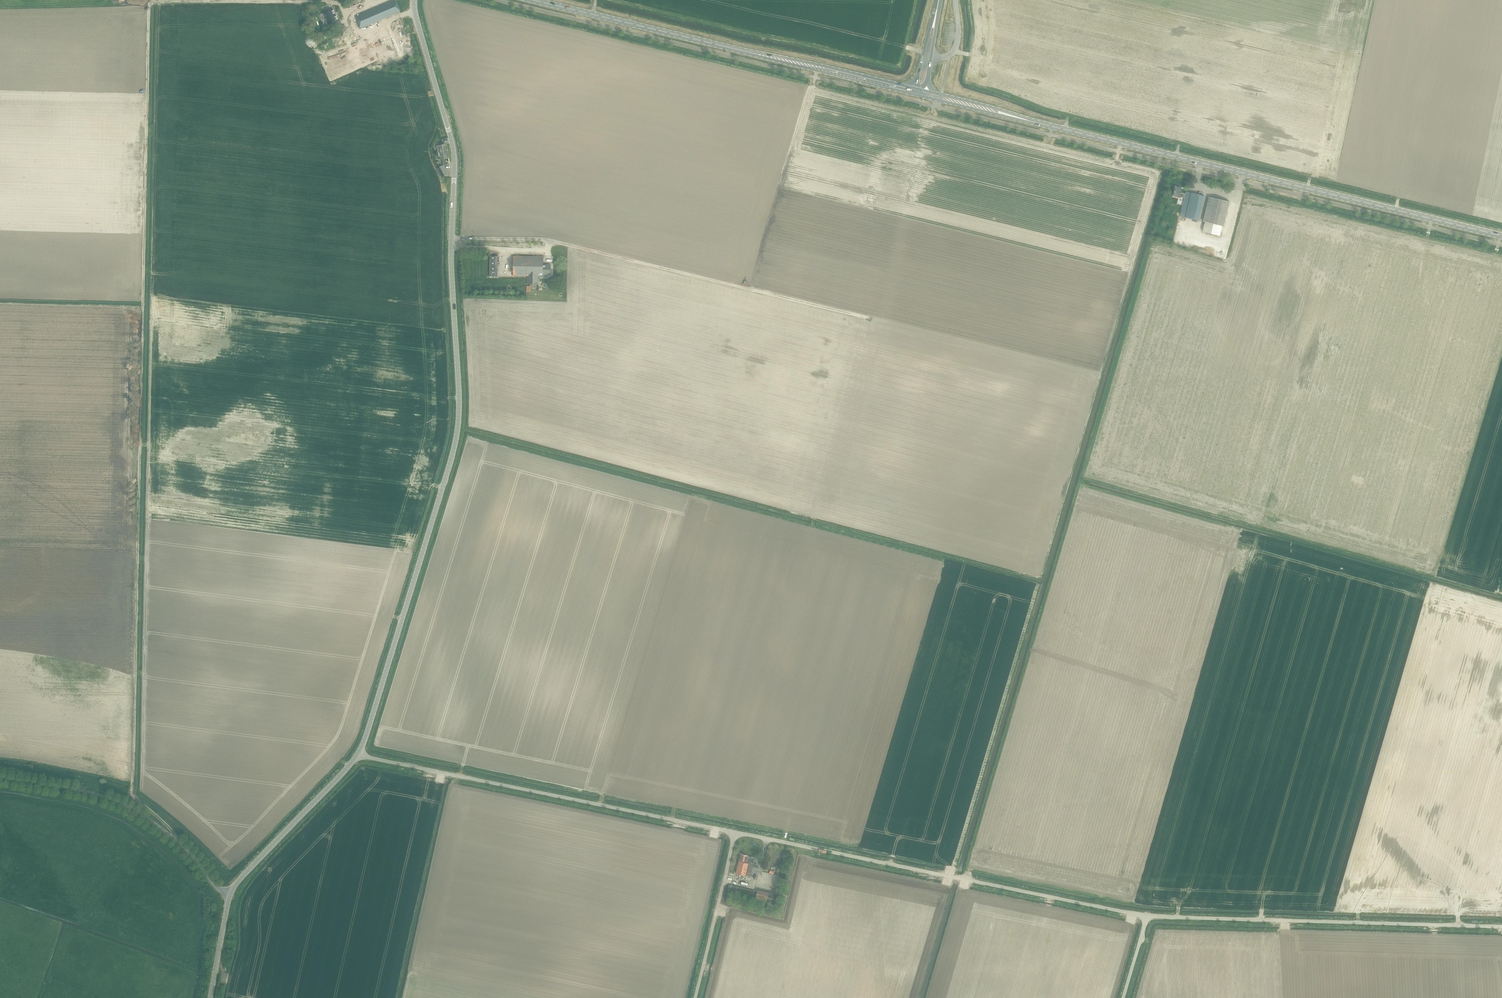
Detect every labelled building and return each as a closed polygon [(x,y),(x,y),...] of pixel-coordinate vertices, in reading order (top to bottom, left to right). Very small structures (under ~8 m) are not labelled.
[(361,28),(400,11),(395,0),(356,17),(361,28)] [(328,24),(338,20),(333,9),(324,13),(324,14),(320,15),(322,20),(326,18),(328,24)] [(395,51),(385,28),(321,56),(331,79),(395,51)] [(442,159),(447,158),(445,144),(440,145),(437,146),(438,151),(441,150),(442,159)] [(442,178),(448,174),(443,165),(437,169),(442,178)] [(1196,194),(1187,192),(1186,193),(1182,192),(1183,189),(1176,187),(1174,196),(1181,198),(1181,197),(1185,198),(1181,217),(1190,219),(1198,221),(1204,196),(1196,194)] [(1204,222),(1205,222),(1203,232),(1220,236),(1223,226),(1224,227),(1230,202),(1210,197),(1204,222)] [(550,276),(551,266),(543,266),(543,257),(513,257),(513,276),(527,276),(527,285),(538,285),(538,277),(543,277),(543,275),(550,276)] [(753,864),(755,857),(741,854),(736,873),(751,877),(754,864),(753,864)] [(758,890),(757,891),(756,897),(755,899),(777,904),(779,895),(758,890)]
